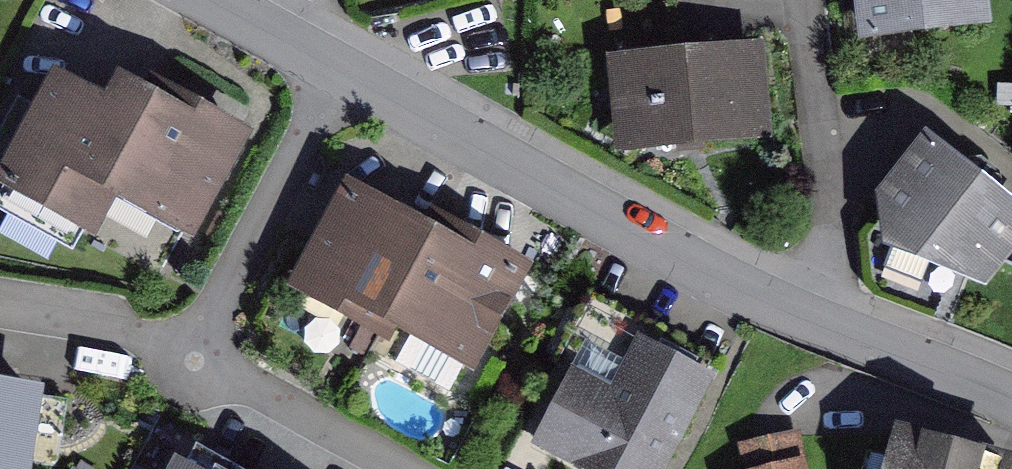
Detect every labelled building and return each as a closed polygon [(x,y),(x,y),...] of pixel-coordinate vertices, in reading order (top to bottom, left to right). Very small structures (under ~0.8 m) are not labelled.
[(865,8),(1008,0),(865,0),(865,8)] [(758,38),(620,49),(629,155),(767,144),(758,38)] [(68,64),(10,170),(174,260),(252,118),(209,95),(197,116),(126,77),(118,92),(68,64)] [(875,206),(985,291),(1011,255),(1011,187),(935,128),(875,206)] [(347,191),(296,285),(383,331),(388,322),(433,237),(347,191)] [(433,237),(388,322),(468,365),(520,270),(439,227),(433,237)] [(538,442),(590,468),(665,468),(720,363),(648,326),(618,383),(579,363),(538,442)] [(0,384),(0,468),(22,468),(35,390),(0,384)] [(883,468),(1011,468),(1011,467),(1011,459),(897,424),(883,468)] [(197,444),(184,468),(244,468),(197,444)] [(724,468),(808,468),(805,452),(724,465),(724,468)]
